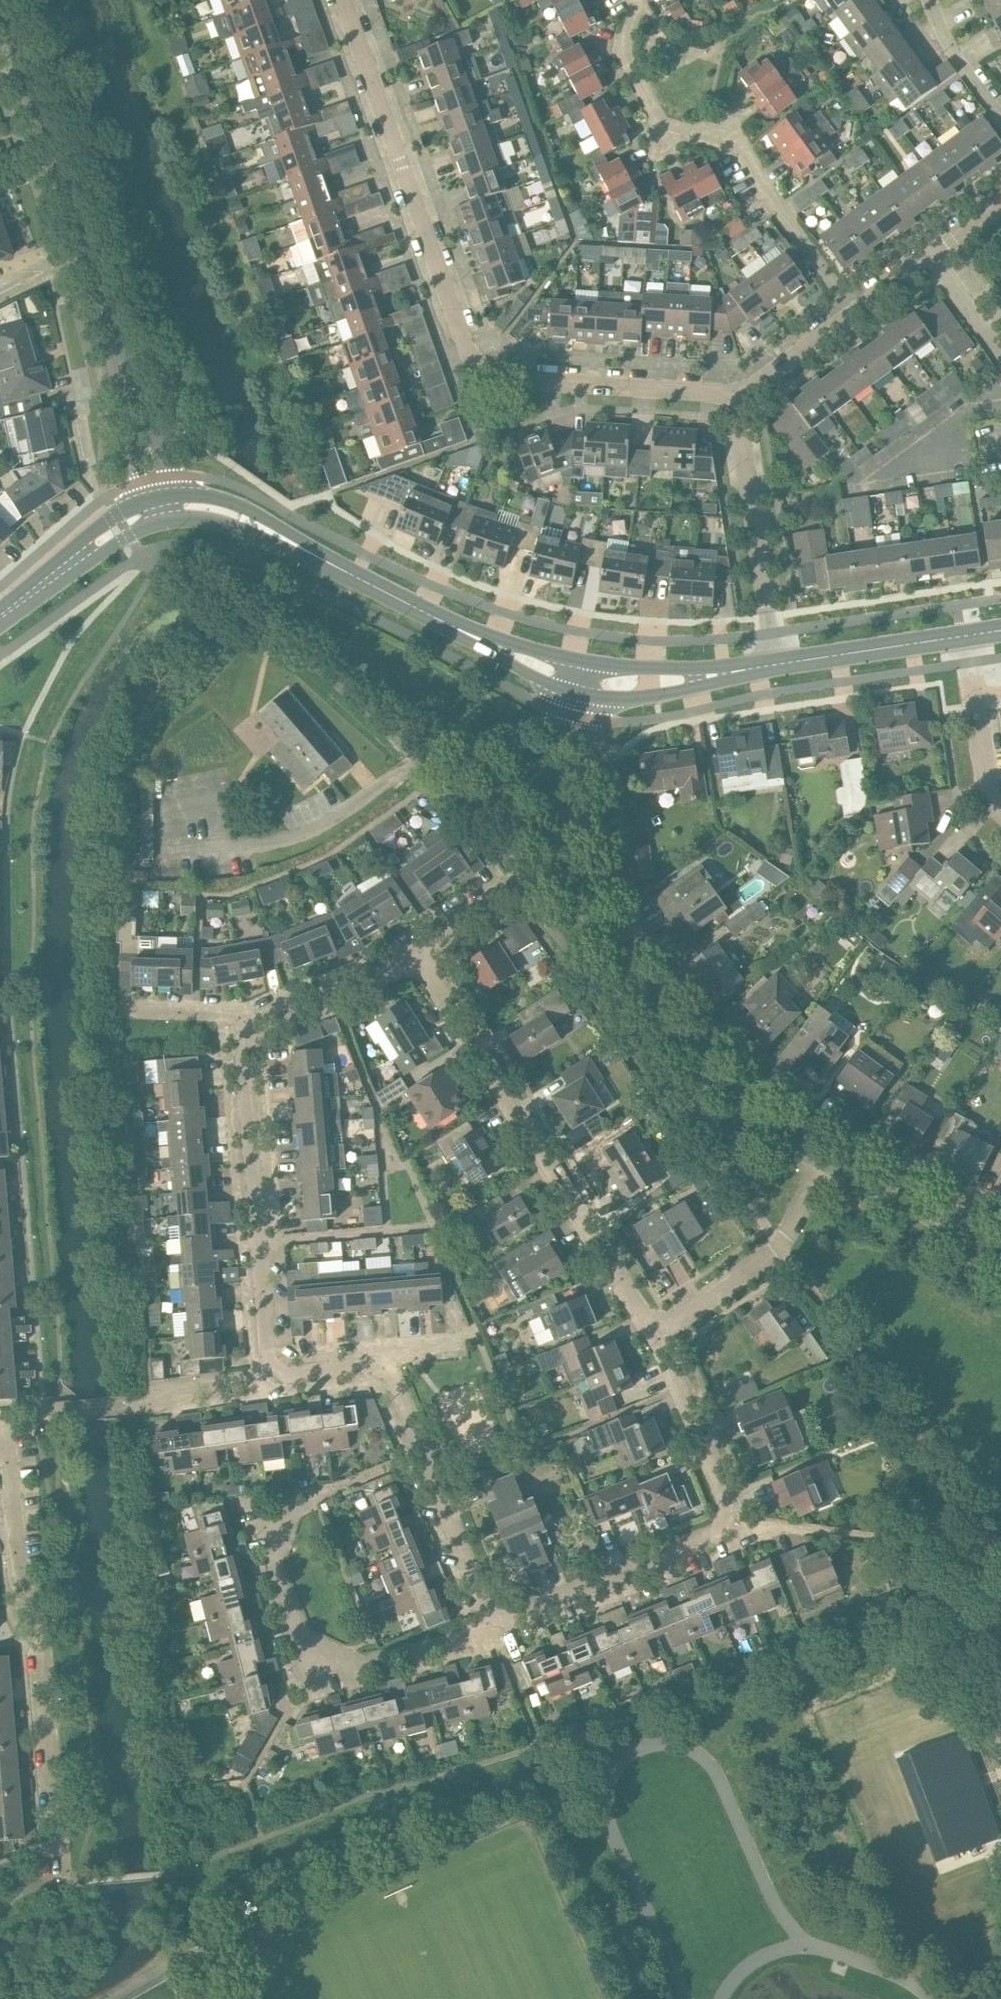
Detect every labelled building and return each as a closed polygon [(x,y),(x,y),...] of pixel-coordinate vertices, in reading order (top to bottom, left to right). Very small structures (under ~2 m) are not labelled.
[(174,0),(160,0),(163,10),(176,5),(174,0)] [(216,17),(227,13),(263,0),(210,0),(216,17)] [(227,13),(235,35),(273,22),(265,0),(263,0),(227,13)] [(299,13),(307,10),(304,0),(300,0),(295,2),(299,13)] [(585,3),(584,0),(519,0),(523,8),(537,1),(543,12),(554,6),(559,17),(585,3)] [(857,0),(826,0),(831,7),(826,11),(832,18),(837,15),(857,0)] [(882,11),(874,0),(857,0),(837,15),(851,34),(882,11)] [(995,21),(1000,18),(1000,0),(984,0),(995,21)] [(686,14),(680,2),(669,8),(675,20),(686,14)] [(735,2),(724,7),(730,18),(740,13),(735,2)] [(556,38),(562,49),(574,43),(571,38),(602,22),(596,10),(591,13),(585,3),(559,17),(567,32),(556,38)] [(794,28),(804,20),(795,8),(785,15),(792,26),(794,28)] [(307,10),(299,13),(303,24),(311,21),(307,10)] [(882,11),(851,34),(844,39),(858,58),(865,52),(896,30),(882,11)] [(785,15),(772,25),(779,35),(792,26),(785,15)] [(281,44),(273,22),(235,35),(243,59),(255,54),(281,45),(281,44)] [(183,29),(168,34),(171,42),(186,36),(183,29)] [(427,74),(462,62),(457,49),(473,44),(468,30),(452,35),(454,40),(419,52),(427,74)] [(879,72),(910,49),(896,30),(865,52),(867,55),(879,72)] [(497,34),(501,47),(510,44),(505,31),(497,34)] [(297,51),(306,48),(302,37),(281,44),(281,45),(255,54),(243,59),(250,78),(262,74),(292,64),(287,49),(295,47),(297,51)] [(565,68),(570,79),(602,62),(596,51),(590,53),(585,43),(576,47),(574,43),(562,49),(565,53),(554,59),(560,71),(565,68)] [(510,44),(501,47),(506,61),(515,58),(510,44)] [(821,44),(812,50),(816,57),(825,51),(821,44)] [(924,68),(910,49),(879,72),(871,77),(885,96),(924,68)] [(179,55),(180,69),(191,68),(190,54),(179,55)] [(754,101),(798,69),(790,59),(781,65),(774,55),(761,66),(757,61),(739,75),(749,89),(751,88),(758,98),(754,101)] [(528,56),(516,61),(520,74),(533,69),(528,56)] [(932,80),(924,68),(885,96),(891,104),(898,98),(907,110),(938,87),(957,73),(948,61),(932,73),(935,77),(932,80)] [(469,83),(462,62),(427,74),(435,95),(469,83)] [(557,119),(569,113),(585,105),(582,100),(608,87),(602,76),(608,73),(602,62),(570,79),(578,94),(551,108),(557,119)] [(838,72),(832,63),(825,68),(831,77),(838,72)] [(257,99),(269,94),(317,78),(314,69),(305,72),(306,75),(298,78),(292,64),(262,74),(250,78),(257,99)] [(798,69),(754,101),(762,111),(766,108),(774,117),(790,105),(798,100),(791,90),(805,79),(798,69)] [(824,69),(815,76),(824,87),(833,80),(824,69)] [(203,72),(184,79),(191,99),(210,92),(203,72)] [(506,79),(511,92),(519,89),(515,76),(506,79)] [(257,99),(242,104),(246,114),(257,110),(261,120),(269,118),(307,104),(302,90),(310,87),(311,90),(320,87),(317,78),(269,94),(257,99)] [(442,117),(477,105),(469,83),(435,95),(442,117)] [(871,106),(856,88),(845,97),(859,116),(871,106)] [(519,89),(511,92),(515,106),(524,103),(519,89)] [(943,106),(951,100),(944,91),(936,96),(943,106)] [(192,101),(195,109),(209,104),(206,96),(192,101)] [(943,106),(936,96),(930,101),(937,110),(943,106)] [(593,134),(624,118),(618,106),(613,109),(608,99),(588,109),(587,109),(585,105),(569,113),(575,125),(585,119),(593,134)] [(450,138),(484,126),(503,119),(499,109),(491,111),(488,101),(477,105),(442,117),(450,138)] [(284,135),(323,122),(331,119),(328,110),(319,113),(320,116),(312,119),(307,104),(269,118),(276,137),(283,135),(284,135)] [(768,135),(783,155),(821,127),(831,119),(823,109),(804,123),(796,114),(768,135)] [(840,130),(842,118),(839,113),(831,119),(821,127),(783,155),(790,166),(795,162),(797,165),(796,171),(808,174),(809,167),(818,161),(825,170),(837,161),(824,142),(840,130)] [(269,163),(274,162),(283,159),(313,148),(308,134),(316,131),(317,134),(322,137),(342,130),(337,117),(331,119),(323,122),(284,135),(283,135),(276,137),(275,138),(276,139),(261,144),(265,158),(257,161),(259,167),(269,163)] [(963,132),(990,168),(998,163),(994,158),(1000,153),(1000,141),(983,117),(963,132)] [(624,118),(593,134),(601,149),(591,155),(592,159),(585,162),(589,170),(608,160),(605,156),(631,142),(625,132),(630,129),(624,118)] [(521,122),(526,135),(535,132),(530,119),(521,122)] [(903,120),(896,126),(903,135),(910,130),(903,120)] [(484,126),(450,138),(457,160),(492,147),(484,126)] [(896,140),(903,135),(896,126),(889,131),(896,140)] [(535,132),(526,135),(531,149),(539,146),(535,132)] [(990,168),(963,132),(942,147),(966,179),(978,170),(981,174),(990,168)] [(228,141),(225,133),(208,139),(211,147),(228,141)] [(465,181),(500,169),(507,166),(500,145),(492,147),(457,160),(465,181)] [(966,179),(942,147),(922,162),(949,198),(957,192),(954,188),(966,179)] [(281,182),(290,179),(337,162),(334,154),(325,157),(326,159),(318,162),(313,148),(283,159),(274,162),(281,182)] [(862,150),(855,156),(862,165),(870,160),(862,150)] [(862,165),(855,156),(849,160),(856,170),(862,165)] [(602,177),(610,193),(637,179),(636,179),(642,176),(636,165),(630,168),(625,157),(610,165),(608,160),(589,170),(595,181),(602,177)] [(337,162),(290,179),(297,199),(327,189),(322,174),(331,171),(332,174),(340,171),(337,162)] [(550,175),(545,162),(536,165),(541,178),(550,175)] [(683,168),(706,211),(716,205),(727,199),(708,162),(697,168),(695,162),(683,168)] [(949,198),(922,162),(902,177),(925,209),(938,200),(941,204),(949,198)] [(689,219),(706,211),(683,168),(686,174),(675,179),(671,172),(660,178),(678,212),(683,209),(689,219)] [(500,169),(465,181),(472,202),(473,203),(496,194),(496,195),(507,191),(500,169)] [(541,178),(546,192),(554,189),(550,175),(541,178)] [(925,209),(902,177),(881,191),(908,228),(916,222),(913,218),(925,209)] [(637,179),(610,193),(622,215),(620,241),(655,243),(658,200),(647,199),(637,179)] [(822,180),(814,185),(821,195),(829,190),(822,180)] [(327,189),(297,199),(304,220),(328,211),(352,203),(372,196),(368,184),(340,193),(340,197),(341,200),(333,203),(327,189)] [(815,200),(821,195),(814,185),(794,201),(802,211),(816,201),(815,200)] [(472,202),(461,206),(461,207),(456,209),(463,230),(469,228),(514,212),(507,191),(496,195),(496,194),(473,203),(472,202)] [(908,228),(881,191),(861,206),(885,239),(897,229),(900,234),(908,228)] [(347,218),(347,219),(385,206),(380,193),(372,196),(352,203),(328,211),(304,220),(290,225),(297,245),(311,240),(342,230),(339,221),(347,218)] [(230,203),(233,213),(240,211),(237,201),(230,203)] [(556,221),(565,218),(560,205),(552,208),(556,221)] [(885,239),(861,206),(841,221),(868,258),(876,252),(873,247),(885,239)] [(583,208),(570,214),(573,224),(587,219),(583,208)] [(514,212),(469,228),(476,250),(511,237),(507,226),(518,222),(514,212)] [(570,232),(565,218),(556,221),(561,235),(570,232)] [(725,228),(725,229),(732,238),(747,228),(739,218),(725,228)] [(236,223),(240,235),(249,232),(245,220),(236,223)] [(868,258),(841,221),(820,237),(844,269),(856,259),(860,264),(868,258)] [(0,227),(0,260),(11,256),(1,227),(0,227)] [(576,230),(579,239),(595,240),(595,229),(580,228),(576,230)] [(745,236),(750,244),(762,235),(756,228),(745,236)] [(347,244),(342,230),(311,240),(297,245),(305,265),(318,260),(319,261),(327,258),(327,257),(366,244),(374,241),(377,240),(382,238),(379,229),(354,238),(355,241),(347,244)] [(724,244),(732,238),(725,229),(717,235),(724,244)] [(704,232),(681,230),(680,245),(703,247),(704,232)] [(750,244),(745,236),(734,245),(739,252),(750,244)] [(476,250),(484,271),(518,259),(511,237),(476,250)] [(767,267),(789,296),(808,283),(805,279),(812,275),(785,239),(776,245),(783,255),(767,267)] [(327,258),(319,261),(314,262),(321,282),(334,278),(364,267),(359,253),(368,250),(369,253),(379,249),(377,240),(374,241),(366,244),(327,257),(327,258)] [(600,262),(601,255),(601,246),(577,245),(574,249),(580,252),(579,261),(600,262)] [(601,255),(600,262),(615,263),(616,247),(601,246),(601,255)] [(646,258),(647,249),(624,248),(624,263),(646,265),(646,258)] [(661,250),(647,249),(646,258),(661,259),(661,250)] [(692,252),(678,251),(678,260),(692,261),(692,252)] [(526,281),(518,259),(484,271),(492,293),(510,287),(526,281)] [(341,298),(388,282),(385,273),(377,276),(377,279),(369,281),(364,267),(334,278),(321,282),(328,303),(341,298)] [(770,310),(789,296),(767,267),(749,280),(770,310)] [(263,271),(254,274),(257,282),(265,279),(263,271)] [(265,279),(257,282),(259,287),(273,282),(271,277),(265,279)] [(749,280),(722,300),(732,331),(748,319),(752,324),(770,310),(749,280)] [(341,298),(328,303),(335,323),(348,319),(379,308),(373,293),(382,291),(383,293),(391,290),(388,282),(341,298)] [(622,293),(599,292),(598,303),(596,340),(618,342),(621,305),(622,293)] [(622,293),(621,305),(618,342),(641,343),(642,343),(643,331),(642,331),(644,306),(643,306),(644,294),(622,293)] [(643,331),(665,333),(667,296),(644,294),(643,306),(644,306),(642,331),(643,331)] [(667,296),(665,333),(687,334),(687,340),(690,297),(667,296)] [(732,331),(722,300),(690,297),(687,340),(710,341),(711,330),(731,331),(732,331)] [(525,304),(518,299),(510,309),(517,315),(525,304)] [(573,339),(574,321),(575,302),(536,299),(522,319),(534,328),(550,329),(550,337),(554,337),(553,340),(556,342),(567,343),(570,341),(570,338),(573,339)] [(575,302),(574,321),(573,339),(596,340),(598,303),(575,302)] [(915,314),(934,340),(951,363),(958,358),(974,346),(941,302),(928,312),(924,307),(915,314)] [(1,420),(11,418),(16,417),(16,416),(41,411),(37,394),(50,390),(45,372),(37,374),(22,319),(19,320),(15,303),(0,310),(0,365),(2,374),(0,375),(0,389),(4,403),(0,404),(0,418),(1,420)] [(379,308),(348,319),(355,339),(381,330),(382,330),(403,323),(400,314),(391,317),(392,319),(383,322),(379,308)] [(282,319),(279,311),(269,314),(272,322),(273,322),(282,319)] [(900,318),(891,325),(913,355),(934,340),(915,314),(903,323),(900,318)] [(272,322),(274,330),(284,327),(282,319),(273,322),(272,322)] [(886,335),(874,344),(893,370),(913,355),(891,325),(883,331),(886,335)] [(406,334),(410,345),(431,338),(427,326),(406,334)] [(355,339),(343,343),(352,366),(389,352),(382,331),(382,330),(381,330),(355,339)] [(277,344),(279,351),(294,346),(291,338),(277,344)] [(431,338),(410,345),(414,356),(435,349),(431,338)] [(873,385),(893,370),(874,344),(863,352),(859,348),(851,354),(873,385)] [(359,388),(397,375),(389,352),(352,366),(359,388)] [(873,385),(851,354),(842,361),(845,365),(834,373),(853,399),(873,385)] [(979,358),(970,364),(978,375),(986,369),(979,358)] [(422,379),(426,390),(447,383),(443,371),(422,379)] [(853,399),(834,373),(822,382),(819,378),(811,384),(833,414),(853,399)] [(367,411),(405,398),(397,375),(359,388),(367,411)] [(447,383),(426,390),(430,402),(452,395),(447,383)] [(833,414),(811,384),(801,391),(803,396),(794,403),(813,429),(833,414)] [(941,392),(948,402),(955,397),(948,387),(941,392)] [(941,407),(948,402),(941,392),(934,397),(941,407)] [(405,398),(367,411),(353,416),(357,427),(371,422),(375,434),(413,420),(405,398)] [(813,429),(794,403),(784,410),(787,415),(773,425),(806,469),(830,452),(813,429)] [(18,484),(4,493),(4,494),(9,502),(11,504),(19,517),(20,518),(42,504),(62,491),(58,471),(67,469),(65,461),(59,433),(55,434),(50,409),(41,411),(16,416),(16,417),(11,418),(19,457),(21,456),(23,467),(18,468),(9,470),(18,484)] [(907,417),(900,422),(907,432),(915,427),(907,417)] [(317,419),(309,422),(311,429),(320,427),(317,419)] [(421,443),(413,420),(375,434),(384,457),(378,459),(382,471),(448,447),(444,435),(421,443)] [(901,437),(907,432),(900,422),(894,427),(901,437)] [(572,478),(584,478),(585,464),(606,466),(609,425),(587,423),(585,448),(574,447),(572,476),(572,478)] [(627,475),(639,476),(641,450),(629,450),(631,426),(609,425),(606,466),(605,477),(626,478),(627,475)] [(652,469),(673,470),(676,429),(654,428),(652,451),(641,450),(639,476),(652,477),(652,469)] [(717,481),(712,444),(697,443),(698,431),(676,429),(673,470),(673,478),(717,481)] [(556,453),(548,431),(527,439),(528,442),(517,446),(530,482),(541,478),(545,489),(565,482),(563,477),(572,478),(572,476),(574,447),(556,453)] [(319,454),(332,449),(329,440),(316,445),(319,454)] [(451,455),(447,465),(448,465),(464,465),(478,470),(489,442),(451,455)] [(867,447),(860,452),(867,462),(874,456),(867,447)] [(347,483),(334,448),(332,449),(319,454),(332,489),(347,483)] [(860,467),(867,462),(860,452),(853,457),(860,467)] [(840,466),(847,476),(860,467),(853,457),(840,466)] [(1000,484),(1000,472),(993,473),(994,485),(1000,484)] [(993,473),(985,475),(986,486),(994,485),(993,473)] [(396,529),(417,537),(433,498),(421,494),(424,486),(396,475),(392,477),(383,497),(405,507),(396,529)] [(985,475),(976,476),(977,480),(978,488),(986,486),(985,475)] [(511,479),(508,488),(518,491),(520,482),(511,479)] [(817,488),(819,503),(835,501),(842,500),(839,482),(832,483),(833,486),(817,488)] [(952,484),(943,485),(945,497),(954,496),(952,484)] [(936,498),(945,497),(943,485),(935,486),(936,498)] [(902,491),(893,492),(895,504),(904,503),(902,491)] [(433,498),(417,537),(437,545),(446,524),(458,528),(467,504),(435,492),(433,498)] [(887,505),(895,504),(893,492),(885,494),(887,505)] [(0,498),(0,544),(11,533),(7,529),(19,517),(11,504),(9,502),(4,494),(0,498)] [(991,498),(993,507),(1000,506),(1000,496),(991,498)] [(844,500),(845,511),(854,510),(852,498),(844,500)] [(991,498),(980,500),(981,509),(993,507),(991,498)] [(837,513),(845,511),(844,500),(842,500),(835,501),(837,513)] [(718,504),(702,503),(701,514),(718,515),(718,504)] [(458,528),(470,532),(462,555),(483,562),(496,522),(498,515),(467,504),(458,528)] [(600,520),(607,521),(609,511),(602,510),(600,520)] [(523,514),(521,522),(530,525),(533,517),(523,514)] [(511,546),(523,550),(530,525),(521,522),(518,521),(516,529),(496,522),(483,562),(504,568),(511,546)] [(984,526),(990,570),(1000,569),(1000,523),(984,526)] [(530,525),(523,550),(536,553),(530,576),(551,581),(561,541),(541,536),(543,528),(530,525)] [(832,589),(827,558),(823,529),(814,531),(794,534),(803,588),(819,585),(820,591),(832,589)] [(977,535),(951,539),(957,576),(968,574),(967,569),(982,567),(979,547),(977,535)] [(578,563),(591,566),(596,541),(583,538),(582,546),(561,541),(551,581),(573,586),(578,563)] [(663,539),(662,551),(670,552),(671,540),(663,539)] [(951,539),(926,543),(931,574),(945,572),(946,578),(957,576),(951,539)] [(596,541),(591,566),(603,568),(599,591),(621,595),(628,554),(607,551),(608,543),(596,541)] [(926,543),(902,547),(907,584),(918,582),(917,576),(931,574),(926,543)] [(696,548),(674,545),(674,552),(670,552),(662,551),(659,577),(672,578),(670,602),(692,603),(695,562),(696,548)] [(902,547),(877,550),(881,582),(896,580),(896,585),(907,584),(902,547)] [(646,575),(659,577),(662,551),(650,550),(648,557),(628,554),(621,595),(643,598),(646,575)] [(877,550),(852,554),(857,591),(868,589),(867,584),(881,582),(877,550)] [(827,558),(832,589),(846,587),(847,593),(857,591),(852,554),(827,558)] [(695,562),(692,603),(713,605),(715,582),(733,583),(729,557),(716,556),(716,564),(695,562)] [(352,765),(288,690),(261,714),(283,739),(270,750),(304,789),(324,772),(333,782),(352,765)] [(917,724),(914,704),(876,710),(882,753),(933,745),(929,723),(917,724)] [(825,726),(824,718),(790,724),(796,757),(828,752),(829,756),(849,753),(844,723),(825,726)] [(724,786),(752,782),(753,789),(769,787),(768,780),(784,778),(779,745),(763,747),(760,729),(745,732),(746,738),(718,742),(720,756),(722,773),(724,786)] [(697,775),(693,752),(666,756),(665,752),(641,756),(647,792),(686,785),(688,800),(685,801),(685,802),(706,798),(703,774),(697,775)] [(720,756),(713,757),(716,774),(722,773),(720,756)] [(868,793),(862,758),(846,760),(841,765),(844,788),(840,788),(836,791),(838,804),(843,805),(845,818),(856,816),(869,802),(868,793)] [(932,810),(929,793),(895,798),(897,811),(889,812),(894,844),(929,839),(925,811),(932,810)] [(154,858),(154,814),(139,815),(136,815),(136,826),(141,826),(142,858),(154,858)] [(396,814),(386,821),(394,832),(404,825),(396,814)] [(429,852),(450,882),(471,868),(464,858),(473,851),(458,832),(429,852)] [(653,877),(648,847),(626,851),(631,880),(653,877)] [(783,862),(791,864),(795,850),(787,848),(783,862)] [(450,882),(429,852),(399,873),(414,893),(424,886),(431,896),(450,882)] [(931,858),(924,867),(909,883),(934,904),(945,891),(958,902),(981,874),(957,854),(935,880),(923,870),(932,859),(931,858)] [(909,883),(924,867),(911,856),(887,883),(900,894),(909,883)] [(711,879),(702,866),(657,899),(666,911),(677,902),(697,929),(725,908),(706,882),(711,879)] [(392,876),(362,895),(382,927),(403,914),(397,904),(407,898),(392,876)] [(976,897),(953,923),(974,941),(976,939),(987,949),(995,940),(998,943),(1000,939),(1000,892),(990,882),(992,881),(991,880),(976,897)] [(809,890),(823,902),(830,895),(815,883),(809,890)] [(269,884),(258,888),(264,906),(275,902),(269,884)] [(362,895),(334,912),(346,936),(355,930),(361,940),(382,927),(362,895)] [(182,900),(182,915),(194,915),(195,900),(182,900)] [(767,914),(758,901),(725,924),(734,936),(767,914)] [(346,936),(334,912),(301,925),(315,961),(337,952),(333,941),(346,936)] [(466,964),(484,993),(517,973),(508,959),(538,940),(519,912),(499,926),(508,939),(466,964)] [(315,961),(301,925),(268,937),(276,963),(287,959),(292,970),(315,961)] [(875,929),(868,937),(878,946),(885,938),(875,929)] [(263,965),(276,963),(268,937),(268,938),(234,944),(241,982),(266,977),(263,965)] [(241,982),(234,944),(203,950),(202,989),(211,989),(211,987),(241,982)] [(743,980),(718,945),(689,965),(715,1000),(743,980)] [(132,986),(156,987),(158,948),(121,947),(121,974),(133,974),(132,986)] [(158,948),(156,987),(182,988),(182,976),(194,976),(195,950),(158,948)] [(879,971),(905,985),(910,976),(885,962),(879,971)] [(798,993),(778,973),(751,999),(752,999),(760,1007),(744,1022),(760,1038),(769,1030),(775,1036),(799,1013),(788,1002),(798,993)] [(571,1012),(558,990),(527,1009),(535,1022),(512,1036),(527,1061),(560,1040),(551,1025),(571,1012)] [(981,1005),(971,998),(964,1008),(974,1016),(981,1005)] [(426,1035),(406,1003),(379,1020),(369,1026),(379,1042),(389,1036),(402,1056),(396,1060),(406,1075),(428,1061),(419,1047),(429,1040),(426,1035)] [(833,1017),(819,1006),(793,1041),(781,1057),(794,1067),(801,1057),(806,1060),(805,1063),(819,1074),(824,1077),(840,1056),(836,1054),(849,1037),(856,1027),(836,1012),(833,1017)] [(302,1051),(326,1049),(321,1037),(325,1036),(320,1023),(294,1033),(299,1046),(300,1046),(302,1051)] [(946,1037),(947,1042),(950,1044),(955,1043),(958,1039),(957,1035),(952,1032),(947,1034),(946,1037)] [(852,1060),(868,1039),(861,1034),(846,1055),(852,1060)] [(904,1064),(868,1038),(868,1039),(852,1060),(830,1090),(843,1099),(852,1086),(859,1090),(856,1094),(873,1106),(904,1064)] [(289,1066),(290,1077),(323,1074),(322,1065),(327,1064),(326,1049),(302,1051),(293,1052),(294,1066),(289,1066)] [(164,1097),(199,1094),(197,1081),(202,1081),(201,1069),(200,1069),(199,1057),(157,1061),(159,1082),(163,1082),(164,1097)] [(570,1088),(554,1098),(573,1128),(583,1122),(598,1113),(605,1109),(604,1108),(616,1101),(603,1080),(604,1080),(590,1058),(579,1065),(562,1076),(570,1088)] [(140,1081),(138,1062),(128,1063),(130,1082),(140,1081)] [(356,1068),(346,1072),(350,1082),(351,1082),(356,1080),(360,1078),(356,1068)] [(454,1081),(448,1071),(412,1093),(404,1080),(377,1097),(386,1117),(413,1100),(431,1128),(467,1106),(452,1083),(454,1081)] [(296,1087),(297,1100),(329,1097),(340,1096),(338,1073),(323,1074),(290,1077),(291,1088),(296,1087)] [(376,1074),(370,1077),(374,1086),(381,1082),(376,1074)] [(928,1098),(906,1084),(888,1112),(891,1108),(901,1114),(890,1132),(916,1149),(934,1120),(920,1111),(928,1098)] [(199,1094),(164,1097),(160,1097),(161,1111),(170,1111),(171,1120),(185,1119),(206,1117),(205,1107),(200,1107),(199,1094)] [(294,1114),(295,1124),(341,1121),(340,1110),(330,1110),(329,1097),(297,1100),(299,1114),(294,1114)] [(364,1119),(374,1118),(373,1109),(372,1107),(363,1108),(364,1119)] [(0,1110),(0,1133),(9,1132),(8,1123),(4,1123),(2,1110),(0,1110)] [(975,1122),(953,1112),(931,1146),(932,1147),(936,1141),(948,1147),(945,1153),(950,1155),(944,1166),(977,1182),(994,1148),(968,1135),(975,1122)] [(133,1123),(142,1122),(141,1113),(132,1113),(133,1123)] [(598,1113),(583,1122),(593,1139),(608,1129),(598,1113)] [(206,1117),(185,1119),(171,1120),(158,1121),(159,1133),(168,1132),(169,1144),(203,1141),(202,1129),(206,1128),(206,1117)] [(374,1129),(374,1118),(364,1119),(365,1130),(374,1129)] [(341,1121),(295,1124),(296,1136),(300,1135),(302,1148),(334,1145),(333,1133),(342,1132),(341,1121)] [(476,1132),(469,1121),(435,1142),(448,1163),(459,1156),(476,1184),(501,1169),(492,1155),(496,1152),(482,1129),(476,1132)] [(142,1122),(133,1123),(134,1135),(143,1134),(142,1122)] [(0,1133),(0,1158),(6,1157),(5,1144),(10,1143),(9,1132),(0,1133)] [(654,1166),(636,1137),(607,1155),(621,1178),(616,1182),(627,1199),(667,1175),(659,1163),(654,1166)] [(163,1169),(175,1168),(210,1165),(209,1155),(204,1155),(203,1141),(169,1144),(170,1158),(162,1159),(163,1169)] [(334,1145),(302,1148),(303,1162),(298,1162),(299,1172),(332,1170),(346,1168),(344,1144),(334,1145)] [(378,1166),(377,1155),(367,1155),(368,1167),(378,1166)] [(137,1172),(147,1171),(146,1160),(136,1161),(137,1172)] [(210,1165),(175,1168),(176,1177),(172,1177),(174,1193),(207,1190),(206,1177),(211,1176),(210,1165)] [(368,1167),(369,1177),(378,1177),(378,1166),(368,1167)] [(9,1192),(8,1182),(3,1183),(2,1170),(0,1170),(0,1192),(9,1192)] [(306,1196),(338,1193),(336,1178),(332,1179),(332,1170),(299,1172),(300,1184),(305,1183),(306,1196)] [(148,1182),(147,1171),(137,1172),(138,1183),(148,1182)] [(207,1190),(174,1193),(175,1206),(178,1206),(179,1216),(229,1212),(228,1201),(208,1203),(207,1190)] [(9,1192),(0,1192),(0,1215),(11,1214),(9,1192)] [(338,1193),(306,1196),(307,1209),(302,1210),(303,1221),(336,1218),(335,1207),(339,1207),(338,1193)] [(142,1211),(149,1210),(147,1195),(131,1197),(132,1210),(134,1220),(143,1219),(142,1211)] [(535,1222),(520,1198),(496,1213),(489,1202),(465,1217),(478,1237),(492,1229),(501,1244),(535,1222)] [(703,1233),(684,1202),(654,1220),(652,1216),(635,1227),(647,1247),(652,1245),(665,1267),(688,1253),(683,1245),(703,1233)] [(170,1241),(216,1237),(215,1224),(230,1223),(230,1214),(229,1212),(205,1214),(204,1214),(179,1216),(168,1217),(170,1241)] [(11,1214),(0,1215),(0,1238),(13,1237),(11,1214)] [(383,1225),(382,1215),(372,1216),(372,1226),(383,1225)] [(144,1230),(143,1219),(134,1220),(135,1231),(144,1230)] [(423,1234),(412,1235),(413,1245),(424,1244),(423,1234)] [(402,1246),(413,1245),(412,1235),(401,1236),(402,1246)] [(10,1260),(9,1249),(14,1249),(13,1237),(0,1238),(0,1261),(10,1260)] [(216,1237),(170,1241),(172,1265),(184,1264),(234,1260),(233,1249),(217,1250),(216,1237)] [(375,1238),(364,1239),(365,1249),(376,1248),(375,1238)] [(354,1249),(365,1249),(364,1239),(353,1240),(354,1249)] [(329,1242),(320,1243),(321,1253),(330,1253),(329,1242)] [(537,1253),(530,1242),(499,1261),(513,1283),(524,1276),(533,1291),(566,1270),(550,1245),(537,1253)] [(320,1243),(311,1243),(312,1254),(321,1253),(320,1243)] [(145,1257),(146,1267),(155,1267),(154,1256),(145,1257)] [(0,1261),(0,1284),(17,1282),(16,1273),(11,1274),(10,1260),(0,1261)] [(234,1260),(184,1264),(184,1273),(181,1273),(182,1288),(215,1285),(214,1272),(219,1272),(218,1261),(234,1260)] [(415,1263),(416,1276),(419,1311),(431,1310),(430,1305),(444,1304),(441,1270),(429,1271),(428,1262),(415,1263)] [(155,1267),(146,1267),(147,1278),(156,1277),(156,1275),(162,1275),(161,1266),(155,1267)] [(396,1308),(392,1275),(392,1267),(367,1270),(372,1315),(383,1314),(382,1309),(396,1308)] [(324,1319),(319,1275),(300,1277),(299,1270),(287,1271),(293,1337),(305,1336),(304,1321),(324,1319)] [(367,1270),(343,1272),(347,1312),(361,1311),(361,1316),(372,1315),(367,1270)] [(347,1312),(343,1272),(319,1275),(324,1319),(335,1318),(335,1313),(347,1312)] [(392,1275),(396,1308),(409,1307),(409,1312),(419,1311),(416,1276),(407,1277),(406,1274),(392,1275)] [(469,1280),(462,1285),(468,1300),(478,1294),(469,1280)] [(14,1306),(13,1294),(18,1294),(17,1282),(0,1284),(0,1307),(14,1306)] [(187,1301),(188,1312),(222,1309),(221,1298),(216,1299),(215,1285),(182,1288),(183,1302),(187,1301)] [(560,1307),(554,1294),(530,1304),(536,1318),(550,1312),(560,1338),(597,1323),(587,1298),(587,1297),(560,1307)] [(774,1310),(767,1300),(741,1319),(752,1335),(762,1328),(778,1351),(804,1332),(784,1303),(774,1310)] [(149,1305),(150,1315),(160,1314),(159,1304),(149,1305)] [(10,1353),(9,1343),(26,1341),(24,1317),(7,1318),(6,1308),(14,1308),(14,1306),(0,1307),(0,1354),(10,1353)] [(222,1309),(188,1312),(189,1320),(185,1321),(186,1336),(220,1333),(218,1320),(223,1320),(222,1309)] [(160,1325),(160,1314),(150,1315),(151,1326),(160,1325)] [(835,1352),(818,1328),(802,1340),(818,1364),(835,1352)] [(221,1346),(220,1333),(186,1336),(188,1349),(191,1349),(192,1358),(180,1360),(182,1377),(201,1375),(200,1360),(226,1357),(226,1346),(221,1346)] [(587,1379),(623,1364),(614,1342),(593,1351),(586,1337),(536,1358),(542,1374),(568,1363),(572,1371),(581,1367),(587,1379)] [(14,1399),(13,1388),(30,1387),(28,1362),(11,1364),(10,1353),(0,1354),(0,1400),(14,1399)] [(506,1353),(495,1357),(500,1369),(511,1365),(506,1353)] [(166,1380),(164,1360),(151,1361),(153,1381),(166,1380)] [(623,1364),(587,1379),(592,1393),(582,1397),(592,1421),(617,1411),(611,1396),(633,1387),(623,1364)] [(507,1370),(499,1373),(503,1383),(510,1380),(507,1370)] [(745,1385),(743,1380),(723,1388),(729,1404),(761,1391),(756,1380),(745,1385)] [(804,1447),(782,1391),(737,1409),(760,1465),(804,1447)] [(289,1411),(293,1439),(304,1437),(307,1455),(329,1451),(324,1415),(321,1395),(308,1397),(310,1408),(289,1411)] [(335,1414),(324,1415),(329,1451),(351,1448),(348,1431),(380,1426),(378,1407),(374,1399),(334,1405),(335,1414)] [(267,1403),(255,1404),(263,1460),(285,1457),(282,1440),(293,1439),(289,1411),(269,1414),(267,1403)] [(263,1460),(255,1404),(243,1406),(244,1418),(223,1421),(227,1448),(239,1447),(241,1464),(263,1460)] [(188,1414),(196,1470),(219,1467),(216,1450),(227,1448),(223,1421),(203,1424),(202,1412),(188,1414)] [(632,1413),(582,1434),(591,1454),(627,1439),(631,1448),(629,1455),(631,1459),(636,1461),(665,1449),(653,1420),(637,1426),(632,1413)] [(176,1473),(196,1470),(188,1414),(177,1416),(178,1427),(157,1431),(158,1436),(150,1437),(152,1455),(161,1454),(161,1458),(173,1456),(176,1473)] [(833,1476),(827,1462),(774,1483),(779,1497),(791,1492),(801,1516),(830,1504),(820,1481),(833,1476)] [(359,1512),(367,1533),(420,1511),(400,1519),(396,1508),(404,1505),(391,1474),(362,1485),(367,1497),(370,1496),(375,1506),(359,1512)] [(490,1503),(501,1531),(540,1516),(534,1501),(526,1504),(514,1474),(492,1483),(499,1500),(490,1503)] [(594,1524),(632,1509),(631,1504),(644,1499),(651,1517),(646,1519),(648,1522),(669,1514),(670,1518),(692,1509),(683,1487),(674,1491),(667,1475),(640,1486),(636,1476),(597,1492),(584,1498),(594,1524)] [(185,1535),(191,1556),(246,1541),(226,1546),(223,1535),(232,1533),(223,1499),(191,1504),(195,1521),(199,1520),(202,1530),(185,1535)] [(420,1511),(367,1533),(375,1553),(391,1547),(395,1557),(421,1547),(413,1528),(424,1523),(420,1511)] [(534,1572),(551,1565),(538,1535),(547,1532),(540,1516),(501,1531),(510,1554),(491,1561),(499,1579),(520,1588),(531,1584),(526,1571),(532,1568),(534,1572)] [(246,1541),(191,1556),(196,1577),(213,1573),(215,1583),(243,1576),(238,1556),(249,1553),(246,1541)] [(379,1564),(392,1594),(445,1573),(440,1561),(429,1566),(421,1547),(395,1557),(379,1564)] [(830,1558),(826,1550),(799,1561),(795,1550),(782,1555),(804,1609),(817,1604),(812,1592),(838,1581),(845,1596),(831,1561),(833,1561),(832,1557),(830,1558)] [(720,1580),(709,1585),(720,1610),(730,1606),(737,1622),(757,1614),(743,1580),(733,1554),(713,1562),(720,1580)] [(754,1576),(743,1580),(757,1614),(777,1605),(771,1590),(781,1585),(771,1560),(751,1568),(754,1576)] [(909,1568),(897,1571),(902,1588),(913,1584),(909,1568)] [(361,1572),(351,1576),(355,1586),(365,1582),(361,1572)] [(449,1585),(445,1573),(392,1594),(400,1615),(416,1608),(425,1630),(451,1620),(438,1589),(449,1585)] [(202,1599),(207,1620),(263,1606),(260,1593),(248,1596),(243,1576),(215,1583),(218,1595),(202,1599)] [(710,1615),(720,1610),(709,1585),(690,1593),(685,1582),(674,1586),(696,1639),(716,1630),(710,1615)] [(667,1602),(648,1610),(658,1636),(668,1631),(675,1647),(696,1639),(674,1586),(662,1591),(667,1602)] [(374,1603),(365,1606),(368,1615),(377,1611),(374,1603)] [(263,1606),(207,1620),(213,1642),(229,1637),(232,1648),(260,1640),(255,1620),(266,1617),(263,1606)] [(648,1640),(658,1636),(648,1610),(628,1618),(624,1607),(613,1611),(634,1664),(654,1656),(648,1640)] [(634,1664),(613,1611),(601,1616),(605,1627),(586,1635),(597,1661),(607,1657),(613,1672),(634,1664)] [(586,1665),(597,1661),(586,1635),(566,1643),(562,1632),(551,1636),(573,1689),(593,1681),(586,1665)] [(552,1697),(573,1689),(551,1636),(550,1636),(558,1656),(548,1660),(544,1652),(513,1665),(523,1690),(545,1681),(552,1697)] [(219,1663),(224,1684),(280,1670),(277,1658),(265,1661),(260,1640),(232,1648),(235,1659),(219,1663)] [(8,1679),(6,1656),(0,1656),(0,1680),(8,1679)] [(426,1683),(433,1710),(444,1707),(448,1724),(470,1718),(461,1683),(456,1663),(444,1666),(447,1678),(426,1683)] [(472,1680),(461,1683),(470,1718),(491,1712),(487,1695),(497,1693),(498,1695),(514,1691),(503,1663),(470,1672),(472,1680)] [(280,1670),(224,1684),(229,1705),(246,1701),(254,1734),(248,1736),(230,1767),(244,1775),(253,1761),(278,1718),(277,1717),(276,1719),(267,1714),(275,1700),(271,1684),(263,1686),(260,1675),(280,1670)] [(672,1670),(663,1673),(668,1685),(676,1682),(672,1670)] [(422,1713),(433,1710),(426,1683),(407,1688),(404,1677),(392,1680),(406,1735),(427,1729),(422,1713)] [(10,1702),(8,1679),(0,1680),(0,1703),(10,1702)] [(406,1735),(392,1680),(379,1683),(382,1695),(362,1700),(369,1726),(381,1723),(385,1740),(406,1735)] [(171,1685),(173,1695),(184,1693),(182,1683),(171,1685)] [(327,1697),(341,1751),(363,1746),(359,1729),(369,1726),(362,1700),(342,1705),(339,1693),(327,1697)] [(320,1757),(341,1751),(327,1697),(332,1717),(321,1720),(319,1711),(303,1715),(294,1730),(286,1725),(287,1723),(285,1722),(273,1743),(282,1749),(316,1740),(320,1757)] [(12,1725),(10,1702),(0,1703),(0,1726),(12,1725)] [(578,1707),(566,1712),(570,1722),(582,1717),(578,1707)] [(14,1747),(12,1725),(0,1726),(0,1749),(14,1747)] [(962,1735),(910,1754),(949,1858),(1000,1838),(962,1735)] [(442,1744),(446,1757),(460,1754),(456,1740),(442,1744)] [(438,1760),(446,1757),(442,1744),(434,1746),(438,1760)] [(14,1747),(0,1749),(0,1772),(16,1770),(14,1747)] [(253,1779),(263,1784),(272,1769),(262,1763),(253,1779)] [(18,1793),(16,1770),(0,1772),(0,1795),(18,1793)] [(356,1783),(355,1779),(353,1772),(347,1773),(349,1781),(350,1784),(356,1783)] [(18,1793),(0,1795),(0,1817),(20,1816),(18,1793)] [(20,1816),(0,1817),(0,1841),(22,1839),(20,1816)]
